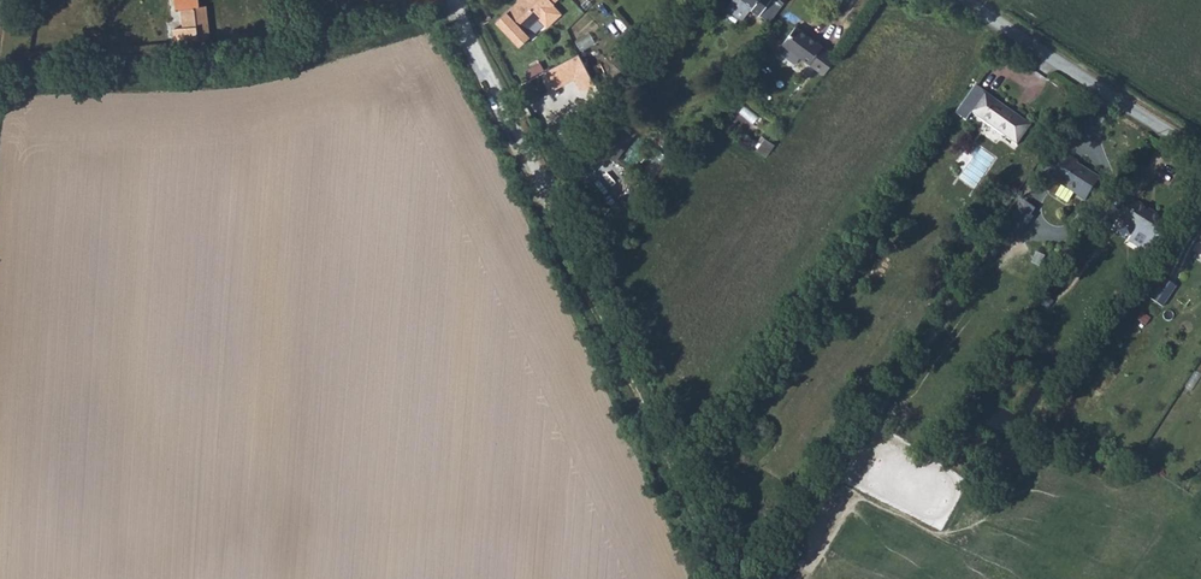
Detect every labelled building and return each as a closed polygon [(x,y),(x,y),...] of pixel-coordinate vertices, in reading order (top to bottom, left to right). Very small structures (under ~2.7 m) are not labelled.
[(181,4),(186,4),(187,22),(180,22),(180,35),(215,35),(212,0),(180,0),(181,4)] [(339,13),(351,12),(350,0),(338,0),(339,13)] [(488,16),(511,41),(523,30),(518,24),(531,12),(539,21),(554,7),(548,0),(506,0),(488,16)] [(743,11),(728,0),(720,11),(736,23),(743,11)] [(728,0),(743,11),(753,18),(766,0),(728,0)] [(899,12),(907,0),(882,0),(899,12)] [(832,57),(789,29),(777,45),(820,74),(832,57)] [(590,82),(576,55),(563,61),(576,88),(590,82)] [(1031,124),(970,84),(950,110),(964,119),(970,111),(1018,143),(1031,124)] [(762,135),(752,149),(762,157),(772,143),(762,135)] [(1079,158),(1072,154),(1070,156),(1063,153),(1050,172),(1056,176),(1055,177),(1086,197),(1099,176),(1077,162),(1079,158)] [(1142,202),(1140,204),(1131,198),(1120,215),(1130,221),(1128,223),(1139,229),(1153,238),(1158,231),(1165,219),(1166,217),(1142,202)] [(1158,231),(1167,236),(1174,224),(1165,219),(1158,231)] [(1167,236),(1158,231),(1153,238),(1139,229),(1132,240),(1155,254),(1167,236)] [(1178,236),(1167,252),(1176,257),(1186,241),(1178,236)] [(1168,279),(1154,271),(1146,282),(1160,291),(1168,279)]
